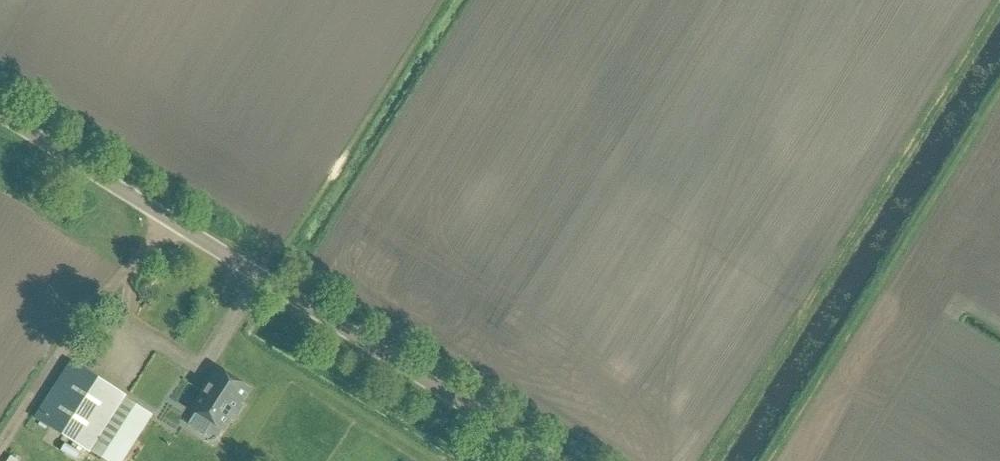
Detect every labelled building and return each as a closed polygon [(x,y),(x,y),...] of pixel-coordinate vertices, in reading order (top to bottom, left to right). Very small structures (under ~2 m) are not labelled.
[(153,416),(69,368),(35,418),(103,460),(123,460),(153,416)] [(241,406),(250,391),(217,370),(190,414),(224,434),(231,422),(234,423),(243,408),(241,406)]
